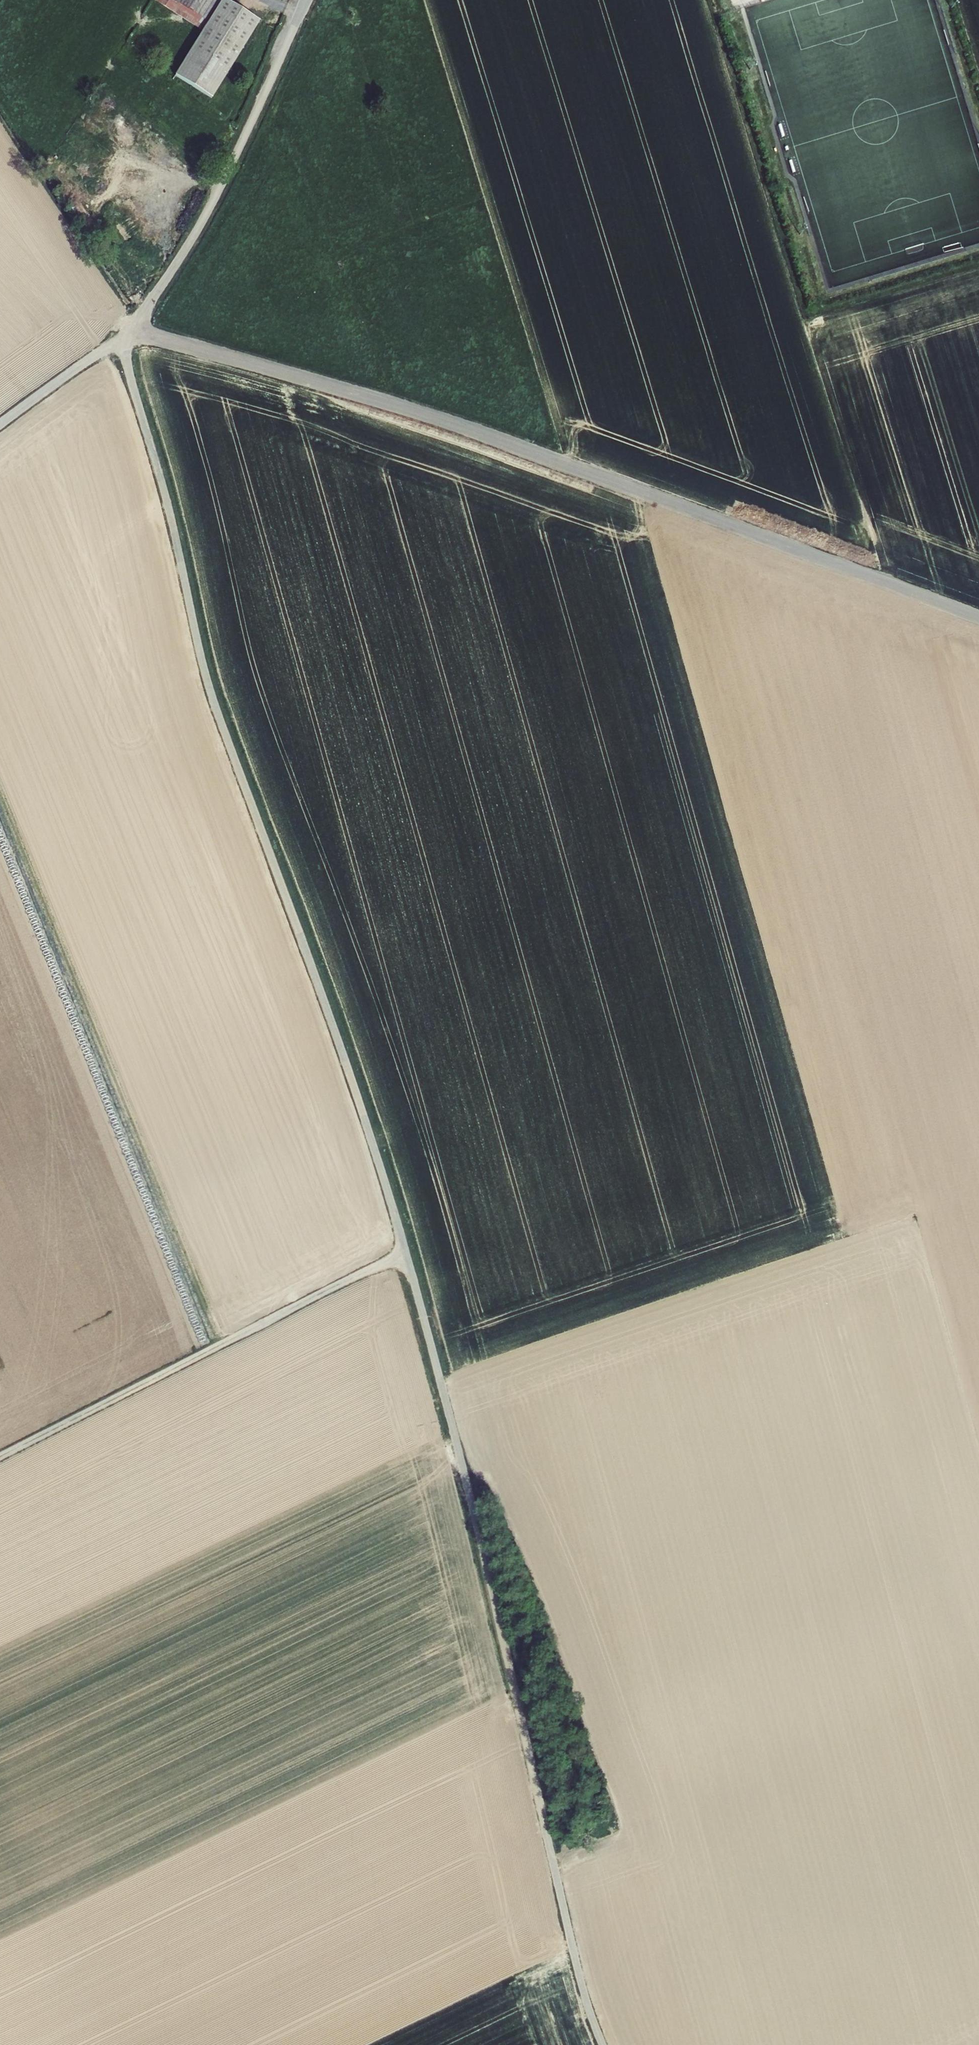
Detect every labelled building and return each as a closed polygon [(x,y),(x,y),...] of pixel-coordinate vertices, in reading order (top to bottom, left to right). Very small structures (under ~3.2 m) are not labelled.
[(165,0),(159,0),(155,6),(207,35),(211,26),(165,0)] [(211,26),(207,35),(182,81),(221,102),(263,21),(225,0),(165,0),(211,26)]
